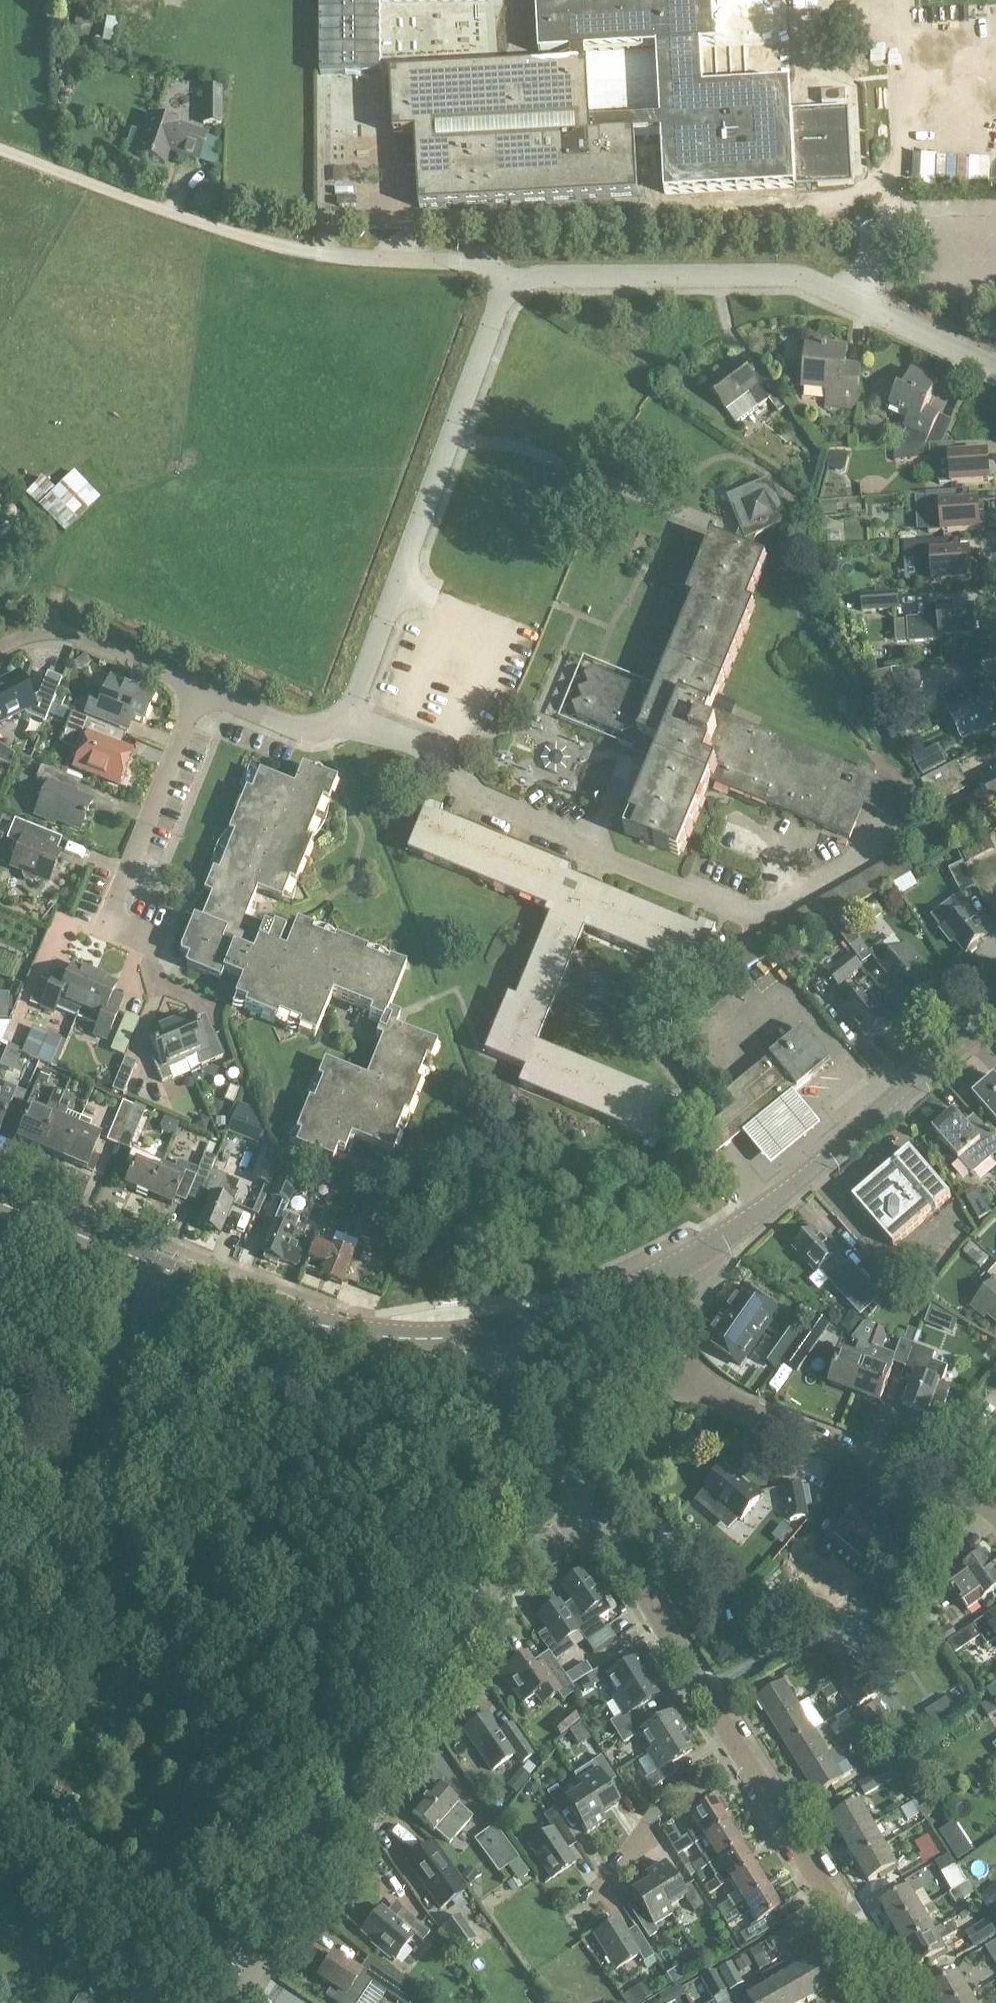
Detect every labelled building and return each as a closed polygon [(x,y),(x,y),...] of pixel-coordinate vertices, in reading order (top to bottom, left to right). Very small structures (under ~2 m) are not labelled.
[(331,75),(381,74),(381,3),(487,2),(487,0),(320,0),(321,75),(331,75)] [(419,211),(638,199),(634,124),(590,126),(587,67),(585,67),(584,56),(656,52),(664,197),(853,187),(849,111),(792,114),(791,84),(788,85),(790,73),(789,62),(786,51),(785,52),(786,54),(760,55),(759,46),(789,45),(786,0),(535,0),(538,58),(571,56),(572,68),(390,78),(393,138),(415,137),(416,157),(407,158),(408,172),(417,171),(419,211)] [(224,106),(204,107),(204,125),(224,125),(224,106)] [(175,157),(196,164),(206,138),(149,118),(143,137),(131,133),(125,150),(137,154),(136,157),(164,166),(168,153),(176,155),(175,157)] [(826,410),(855,413),(860,367),(845,366),(846,351),(807,347),(802,391),(827,394),(826,410)] [(706,387),(724,412),(748,395),(759,410),(780,394),(765,374),(752,383),(738,363),(706,387)] [(897,391),(889,408),(909,417),(903,430),(906,431),(899,447),(926,446),(939,417),(926,411),(937,386),(911,374),(902,393),(897,391)] [(899,447),(894,447),(895,461),(932,460),(932,446),(926,446),(899,447)] [(950,470),(939,471),(940,486),(989,483),(988,479),(992,478),(994,474),(994,470),(992,467),(988,466),(987,455),(949,458),(950,470)] [(55,488),(43,476),(26,492),(64,533),(98,500),(72,473),(55,488)] [(699,588),(656,691),(643,685),(640,693),(595,674),(584,679),(589,690),(578,694),(583,705),(571,709),(576,720),(620,738),(617,745),(655,761),(624,836),(678,859),(709,783),(849,841),(863,807),(884,816),(895,790),(873,781),(875,774),(860,768),(857,775),(710,714),(754,609),(748,606),(766,562),(749,555),(756,538),(787,525),(770,483),(728,500),(740,531),(733,548),(712,539),(693,585),(699,588)] [(928,535),(942,534),(942,535),(980,532),(979,528),(984,528),(983,514),(978,515),(978,504),(957,506),(956,494),(925,495),(928,535)] [(835,503),(819,504),(820,516),(836,515),(835,503)] [(903,559),(917,558),(919,584),(932,583),(933,584),(970,581),(970,577),(974,576),(976,572),(976,568),(973,564),(969,564),(969,553),(947,554),(947,542),(903,545),(903,559)] [(862,614),(898,612),(897,595),(861,597),(862,614)] [(972,609),(955,610),(955,606),(937,607),(937,608),(925,609),(926,621),(908,622),(909,645),(940,643),(940,638),(974,636),(974,632),(976,632),(975,622),(973,622),(972,609)] [(23,713),(25,717),(43,725),(61,681),(46,675),(38,697),(30,701),(17,675),(0,683),(1,685),(0,685),(0,724),(23,713)] [(922,696),(920,696),(923,689),(916,688),(919,677),(900,680),(901,686),(889,687),(894,714),(924,709),(922,696)] [(127,683),(124,684),(109,678),(101,700),(92,696),(84,715),(126,732),(131,720),(142,725),(153,696),(139,690),(138,687),(136,685),(133,683),(130,683),(127,683)] [(969,699),(958,705),(954,695),(942,700),(960,736),(969,731),(973,738),(995,727),(995,702),(993,704),(989,694),(971,703),(969,699)] [(73,767),(78,769),(77,771),(88,776),(89,774),(118,785),(119,782),(122,780),(125,772),(124,769),(130,753),(119,749),(124,736),(71,715),(59,744),(79,752),(73,767)] [(940,746),(914,760),(922,776),(948,763),(940,746)] [(9,768),(14,756),(0,747),(0,764),(9,768)] [(968,789),(956,764),(929,777),(942,803),(968,789)] [(34,816),(54,824),(55,822),(79,832),(91,802),(75,795),(80,783),(40,767),(35,779),(47,784),(34,816)] [(334,940),(331,946),(310,937),(312,932),(311,931),(311,932),(295,926),(283,954),(277,951),(284,934),(272,929),(270,933),(243,922),(255,892),(280,902),(288,882),(295,885),(295,883),(294,883),(310,843),(311,844),(312,842),(305,839),(321,801),(327,804),(328,803),(327,802),(335,782),(301,767),(292,788),(258,773),(249,793),(243,791),(243,792),(244,793),(228,832),(226,832),(226,833),(232,836),(217,874),(210,871),(210,873),(211,873),(202,894),(210,897),(200,922),(192,919),(178,953),(190,958),(185,969),(219,983),(222,975),(240,983),(233,1002),(244,1006),(242,1012),(297,1034),(298,1033),(313,1039),(330,998),(370,1014),(367,1020),(380,1025),(375,1037),(381,1040),(365,1079),(323,1062),(317,1078),(315,1077),(315,1078),(320,1081),(312,1102),(306,1100),(305,1101),(307,1102),(297,1127),(295,1132),(293,1131),(293,1132),(298,1134),(294,1146),(331,1161),(335,1151),(343,1154),(349,1137),(391,1154),(397,1139),(399,1139),(399,1138),(393,1135),(402,1114),(408,1116),(408,1115),(407,1115),(419,1085),(421,1085),(421,1084),(415,1082),(424,1060),(430,1063),(430,1061),(429,1061),(435,1045),(394,1028),(398,1017),(387,1012),(404,971),(388,964),(389,963),(388,962),(385,968),(364,959),(366,953),(365,953),(365,954),(334,942),(335,941),(334,940)] [(993,808),(995,807),(995,773),(991,775),(991,776),(980,782),(993,808)] [(564,875),(438,824),(443,813),(428,807),(409,854),(550,910),(548,916),(553,918),(520,1001),(511,997),(488,1055),(529,1071),(522,1088),(662,1146),(677,1110),(533,1050),(581,931),(698,979),(717,932),(702,926),(698,936),(561,881),(564,875)] [(5,841),(13,844),(9,852),(11,856),(14,857),(10,868),(23,873),(21,877),(23,881),(31,884),(35,882),(36,878),(47,883),(59,855),(43,848),(42,844),(46,834),(13,821),(5,841)] [(962,897),(976,889),(962,864),(948,871),(962,897)] [(966,954),(968,953),(972,954),(977,950),(977,946),(987,937),(977,925),(980,922),(969,910),(966,912),(956,898),(932,918),(943,931),(941,932),(952,944),(956,941),(966,954)] [(861,941),(842,916),(831,922),(851,949),(861,941)] [(863,968),(844,944),(835,951),(838,956),(825,967),(830,974),(829,975),(839,987),(863,968)] [(932,984),(914,962),(918,959),(906,945),(893,957),(882,944),(870,955),(911,1002),(932,984)] [(54,1010),(75,1018),(93,976),(71,967),(62,989),(50,984),(40,1009),(52,1014),(54,1010)] [(93,1036),(105,1041),(117,1013),(106,1008),(115,986),(93,976),(75,1018),(96,1027),(93,1036)] [(877,1031),(880,1031),(885,1027),(886,1023),(888,1021),(876,1006),(876,1003),(872,997),(869,997),(867,995),(865,996),(857,986),(840,1000),(848,1010),(843,1014),(855,1028),(857,1026),(868,1039),(877,1031)] [(9,992),(0,992),(0,1023),(9,1023),(9,992)] [(119,1039),(134,1045),(148,1010),(133,1004),(119,1039)] [(195,1054),(200,1067),(221,1058),(212,1036),(201,1041),(191,1016),(169,1026),(183,1059),(195,1054)] [(10,1023),(9,1023),(0,1023),(0,1044),(0,1045),(10,1023)] [(161,1084),(171,1079),(167,1071),(185,1063),(183,1059),(169,1026),(147,1035),(156,1058),(151,1060),(161,1084)] [(66,1042),(37,1030),(26,1056),(55,1069),(66,1042)] [(728,1096),(737,1108),(710,1130),(702,1140),(717,1151),(750,1123),(754,1128),(828,1067),(802,1035),(728,1096)] [(123,1094),(136,1064),(125,1059),(112,1090),(123,1094)] [(43,1072),(39,1081),(47,1084),(51,1075),(43,1072)] [(994,1078),(972,1097),(995,1124),(995,1080),(994,1078)] [(55,1091),(45,1114),(32,1108),(18,1142),(41,1152),(55,1118),(65,1095),(55,1091)] [(0,1095),(0,1133),(14,1101),(0,1095)] [(65,1095),(55,1118),(41,1152),(64,1162),(78,1128),(77,1128),(63,1122),(67,1111),(66,1111),(71,1098),(65,1095)] [(789,1099),(738,1140),(765,1174),(817,1133),(789,1099)] [(119,1147),(129,1123),(135,1108),(123,1103),(116,1118),(118,1118),(108,1142),(119,1147)] [(145,1112),(135,1108),(129,1123),(119,1147),(130,1151),(140,1128),(138,1127),(145,1112)] [(995,1156),(995,1143),(981,1126),(972,1134),(954,1113),(932,1132),(958,1162),(977,1145),(990,1161),(995,1156)] [(93,1174),(100,1159),(94,1157),(102,1138),(88,1133),(92,1123),(81,1118),(77,1128),(78,1128),(64,1162),(93,1174)] [(265,1149),(251,1182),(270,1190),(284,1157),(265,1149)] [(894,1248),(951,1199),(911,1151),(853,1201),(894,1248)] [(126,1166),(134,1169),(126,1188),(149,1198),(163,1165),(132,1152),(126,1166)] [(205,1155),(198,1170),(195,1179),(206,1183),(216,1159),(205,1155)] [(175,1170),(163,1165),(149,1198),(173,1208),(176,1200),(185,1203),(195,1179),(198,1170),(178,1162),(175,1170)] [(289,1206),(301,1176),(283,1169),(270,1198),(282,1203),(288,1206),(289,1206)] [(220,1237),(239,1194),(223,1188),(218,1199),(211,1196),(197,1228),(220,1237)] [(979,1222),(992,1215),(980,1193),(967,1201),(979,1222)] [(370,1202),(357,1235),(373,1242),(378,1227),(382,1228),(390,1206),(372,1199),(371,1202),(370,1202)] [(282,1264),(283,1263),(296,1269),(304,1249),(291,1244),(295,1234),(294,1234),(299,1222),(284,1215),(288,1206),(282,1203),(274,1225),(271,1224),(259,1254),(266,1257),(264,1261),(278,1267),(280,1262),(282,1264)] [(774,1221),(784,1211),(774,1203),(765,1213),(774,1221)] [(840,1255),(830,1244),(827,1246),(814,1233),(804,1242),(802,1239),(793,1248),(818,1275),(820,1273),(830,1283),(847,1267),(837,1257),(840,1255)] [(990,1259),(972,1243),(963,1254),(981,1270),(990,1259)] [(319,1278),(342,1287),(354,1257),(331,1249),(330,1249),(316,1244),(305,1272),(319,1278)] [(857,1270),(881,1298),(894,1286),(870,1259),(857,1270)] [(988,1277),(995,1283),(973,1309),(985,1320),(988,1316),(995,1323),(995,1268),(988,1277)] [(736,1302),(735,1303),(716,1332),(713,1330),(707,1338),(710,1340),(709,1343),(708,1345),(744,1370),(781,1315),(745,1290),(742,1294),(739,1292),(733,1300),(736,1302)] [(804,1306),(819,1315),(826,1303),(811,1294),(804,1306)] [(935,1328),(941,1314),(932,1309),(926,1324),(935,1328)] [(832,1326),(818,1316),(784,1363),(799,1373),(832,1326)] [(831,1387),(855,1396),(880,1332),(865,1326),(851,1343),(860,1346),(855,1359),(843,1355),(831,1387)] [(784,1327),(761,1359),(774,1369),(797,1336),(784,1327)] [(884,1333),(880,1332),(855,1396),(880,1405),(892,1373),(891,1373),(895,1364),(907,1369),(915,1348),(916,1346),(902,1341),(895,1358),(882,1353),(889,1335),(884,1333)] [(917,1378),(904,1409),(928,1419),(935,1401),(946,1406),(952,1390),(942,1387),(949,1370),(934,1364),(937,1356),(915,1348),(907,1369),(905,1373),(917,1378)] [(724,1470),(706,1493),(741,1522),(763,1496),(753,1488),(750,1492),(724,1470)] [(802,1486),(783,1489),(790,1523),(808,1519),(802,1486)] [(868,1567),(893,1539),(860,1509),(826,1547),(835,1555),(844,1545),(868,1567)] [(968,1612),(983,1602),(983,1603),(995,1593),(995,1568),(986,1555),(961,1572),(962,1573),(948,1583),(968,1612)] [(591,1611),(603,1602),(582,1572),(560,1586),(574,1606),(565,1612),(565,1613),(578,1632),(578,1633),(586,1644),(605,1631),(591,1611)] [(578,1632),(565,1613),(565,1612),(559,1603),(537,1618),(550,1636),(540,1642),(548,1654),(555,1663),(574,1650),(567,1640),(578,1633),(578,1632)] [(949,1644),(956,1655),(981,1638),(988,1648),(995,1642),(995,1612),(949,1644)] [(725,1619),(714,1628),(721,1637),(732,1628),(725,1619)] [(927,1644),(934,1654),(957,1637),(950,1628),(927,1644)] [(842,1647),(824,1659),(856,1709),(878,1695),(866,1676),(862,1679),(842,1647)] [(525,1658),(501,1675),(522,1705),(536,1696),(543,1706),(558,1695),(563,1702),(573,1694),(571,1687),(555,1663),(548,1654),(530,1666),(525,1658)] [(589,1676),(595,1687),(607,1679),(618,1696),(619,1697),(646,1680),(652,1677),(640,1658),(623,1669),(617,1659),(589,1676)] [(828,1679),(817,1685),(822,1693),(833,1687),(828,1679)] [(657,1698),(646,1680),(619,1697),(618,1696),(613,1699),(623,1715),(610,1724),(618,1735),(640,1722),(634,1713),(657,1698)] [(767,1713),(769,1711),(775,1722),(773,1723),(799,1707),(784,1683),(758,1699),(767,1713)] [(834,1688),(823,1695),(828,1702),(838,1695),(834,1688)] [(937,1705),(943,1715),(955,1708),(949,1697),(937,1705)] [(995,1717),(995,1706),(993,1702),(984,1709),(992,1720),(995,1717)] [(788,1748),(814,1731),(799,1707),(773,1723),(774,1724),(776,1723),(782,1733),(780,1734),(788,1748)] [(571,1710),(553,1725),(562,1736),(580,1721),(571,1710)] [(681,1735),(686,1732),(675,1713),(645,1731),(640,1722),(618,1735),(624,1745),(642,1734),(653,1751),(653,1752),(681,1735)] [(521,1765),(533,1757),(510,1724),(499,1732),(488,1716),(464,1733),(492,1773),(515,1757),(521,1765)] [(589,1740),(580,1726),(569,1733),(578,1747),(589,1740)] [(829,1755),(838,1750),(823,1726),(814,1731),(788,1748),(797,1761),(799,1760),(805,1770),(803,1771),(803,1772),(829,1755)] [(847,1734),(853,1741),(862,1734),(857,1727),(847,1734)] [(868,1741),(862,1734),(853,1741),(858,1748),(868,1741)] [(652,1791),(674,1777),(668,1768),(692,1753),(681,1735),(653,1752),(653,1751),(647,1755),(658,1773),(645,1781),(652,1791)] [(844,1780),(841,1775),(851,1769),(838,1750),(829,1755),(803,1772),(804,1772),(806,1771),(812,1781),(810,1782),(818,1796),(844,1780)] [(579,1785),(582,1791),(583,1792),(584,1792),(601,1818),(602,1818),(601,1817),(619,1806),(603,1781),(612,1775),(597,1752),(587,1759),(591,1765),(584,1770),(589,1778),(579,1785)] [(886,1770),(859,1786),(865,1797),(893,1781),(886,1770)] [(436,1787),(434,1790),(431,1787),(422,1798),(425,1800),(412,1815),(433,1834),(435,1832),(449,1845),(472,1819),(457,1807),(458,1806),(436,1787)] [(605,1824),(602,1818),(601,1818),(584,1792),(583,1792),(582,1791),(566,1802),(557,1788),(547,1794),(561,1816),(570,1810),(587,1836),(605,1824)] [(896,1808),(902,1817),(920,1805),(914,1796),(896,1808)] [(698,1831),(689,1837),(695,1846),(695,1847),(704,1841),(728,1826),(722,1816),(727,1813),(720,1801),(691,1819),(698,1831)] [(842,1840),(844,1839),(846,1842),(873,1827),(860,1803),(843,1812),(845,1815),(834,1821),(839,1829),(836,1830),(842,1840)] [(552,1831),(529,1847),(552,1881),(576,1864),(562,1844),(572,1838),(553,1811),(543,1818),(552,1831)] [(711,1852),(717,1862),(741,1847),(728,1826),(704,1841),(711,1852)] [(858,1863),(885,1848),(873,1827),(846,1842),(851,1850),(849,1851),(855,1861),(857,1860),(858,1863)] [(475,1843),(499,1875),(508,1869),(518,1883),(529,1874),(495,1828),(475,1843)] [(683,1854),(695,1846),(689,1837),(688,1836),(681,1841),(671,1847),(678,1857),(683,1854)] [(916,1843),(922,1853),(932,1847),(926,1837),(916,1843)] [(962,1838),(947,1848),(957,1863),(972,1853),(962,1838)] [(462,1891),(430,1846),(406,1863),(431,1898),(443,1890),(450,1900),(462,1891)] [(724,1872),(730,1883),(751,1870),(754,1868),(741,1847),(717,1862),(724,1872)] [(858,1863),(859,1865),(857,1866),(863,1876),(865,1875),(870,1884),(881,1878),(882,1881),(899,1871),(885,1848),(858,1863)] [(708,1868),(717,1862),(711,1852),(702,1858),(703,1861),(691,1868),(696,1876),(708,1868)] [(678,1857),(685,1868),(686,1867),(688,1863),(683,1854),(678,1857)] [(938,1863),(944,1874),(955,1867),(949,1857),(938,1863)] [(694,1914),(704,1907),(690,1885),(681,1891),(665,1866),(646,1878),(650,1884),(651,1884),(668,1911),(685,1900),(694,1914)] [(736,1893),(743,1904),(767,1889),(754,1868),(751,1870),(730,1883),(736,1893)] [(721,1889),(730,1883),(724,1872),(714,1878),(716,1882),(704,1889),(708,1897),(721,1889)] [(663,1943),(654,1928),(672,1917),(668,1911),(651,1884),(650,1884),(633,1895),(649,1921),(639,1926),(654,1949),(663,1943)] [(984,1897),(995,1910),(995,1886),(984,1897)] [(971,1887),(955,1896),(961,1907),(977,1898),(971,1887)] [(743,1904),(749,1914),(757,1926),(786,1908),(778,1896),(773,1899),(767,1889),(743,1904)] [(883,1906),(888,1914),(886,1915),(892,1926),(894,1925),(895,1927),(922,1912),(909,1889),(892,1898),(893,1901),(883,1906)] [(721,1918),(734,1910),(743,1904),(736,1893),(727,1899),(729,1903),(717,1911),(721,1918)] [(743,1904),(734,1910),(721,1918),(726,1925),(738,1918),(740,1920),(749,1914),(743,1904)] [(448,1917),(481,1969),(499,1958),(466,1905),(448,1917)] [(391,1959),(394,1961),(415,1936),(422,1942),(430,1934),(402,1911),(395,1919),(382,1909),(362,1934),(374,1944),(372,1945),(390,1960),(391,1959)] [(929,1936),(934,1933),(922,1912),(895,1927),(900,1935),(898,1936),(904,1947),(906,1946),(907,1948),(929,1936)] [(619,1922),(594,1937),(615,1972),(640,1957),(645,1965),(654,1959),(641,1937),(631,1943),(619,1922)] [(940,1930),(934,1933),(929,1936),(907,1948),(909,1950),(906,1952),(912,1962),(915,1961),(919,1969),(929,1963),(931,1966),(947,1956),(940,1944),(957,1934),(950,1923),(940,1930)] [(995,1939),(995,1938),(989,1925),(969,1936),(976,1950),(995,1939)] [(797,1939),(792,1929),(768,1941),(774,1952),(797,1939)] [(759,1971),(769,1965),(760,1948),(749,1954),(759,1971)] [(331,1987),(325,1998),(334,2002),(359,2002),(372,1984),(360,1976),(361,1975),(359,1973),(333,1956),(319,1979),(331,1987)] [(400,2002),(413,2002),(416,1998),(369,1958),(359,1973),(361,1975),(360,1976),(372,1984),(400,2002)] [(817,1996),(824,1992),(818,1981),(821,1980),(811,1963),(788,1976),(803,2002),(804,2002),(806,2002),(807,2002),(809,2002),(818,1998),(817,1996)] [(718,1972),(729,1992),(740,1985),(729,1965),(718,1972)] [(713,1973),(702,1979),(714,2000),(724,1995),(713,1973)] [(971,1997),(958,1974),(941,1983),(942,1985),(932,1991),(936,2000),(934,2001),(936,2002),(960,2002),(971,1997)] [(788,1976),(767,1988),(775,2002),(803,2002),(788,1976)] [(767,1988),(743,2002),(744,2002),(775,2002),(767,1988)]
